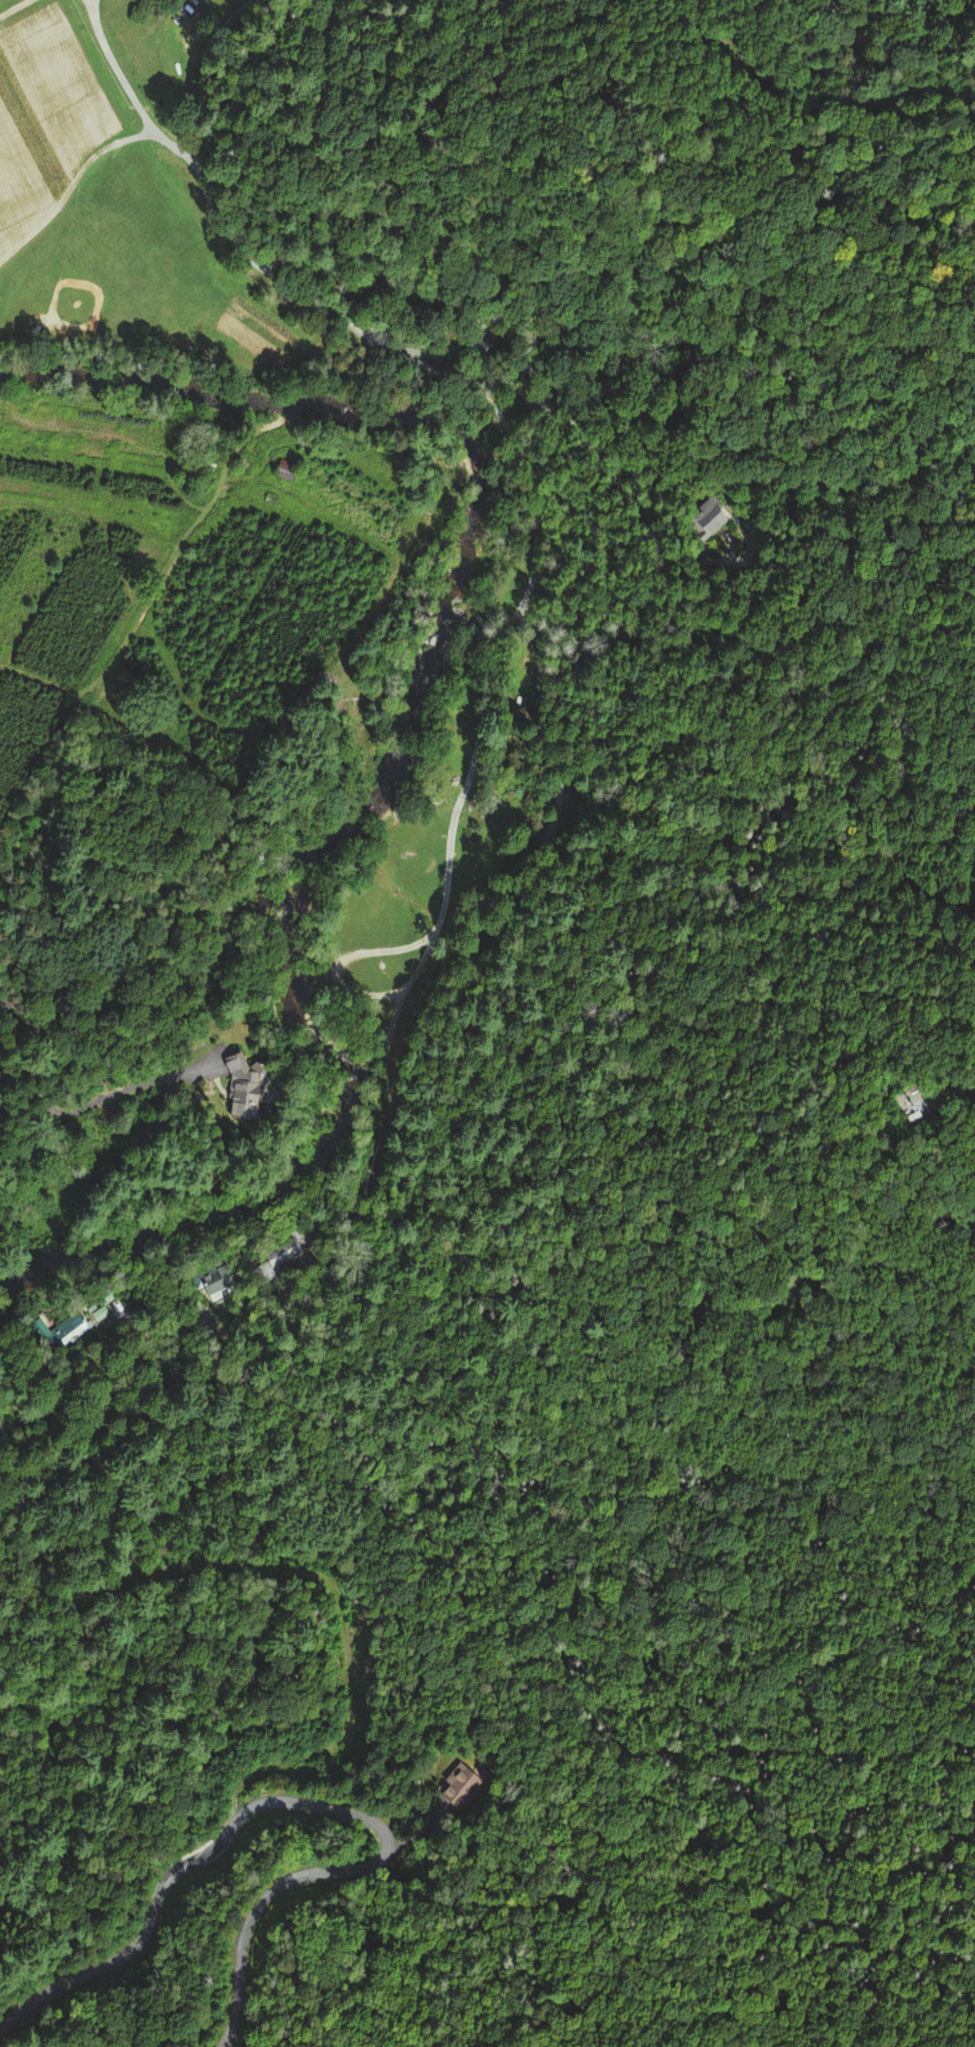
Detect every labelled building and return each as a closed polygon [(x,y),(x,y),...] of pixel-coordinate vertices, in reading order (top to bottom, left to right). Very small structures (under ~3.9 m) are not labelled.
[(274,476),(295,482),(299,465),(278,460),(274,476)] [(681,517),(698,542),(730,521),(714,496),(681,517)] [(225,1118),(255,1119),(258,1066),(241,1065),(241,1056),(228,1056),(225,1118)] [(919,1121),(908,1091),(892,1097),(902,1127),(919,1121)] [(312,1251),(301,1227),(246,1253),(258,1278),(312,1251)] [(203,1304),(236,1289),(223,1260),(190,1275),(203,1304)] [(87,1331),(74,1312),(47,1331),(38,1319),(31,1324),(47,1348),(53,1343),(58,1350),(87,1331)] [(451,1810),(480,1791),(461,1762),(438,1777),(443,1785),(437,1788),(451,1810)]
